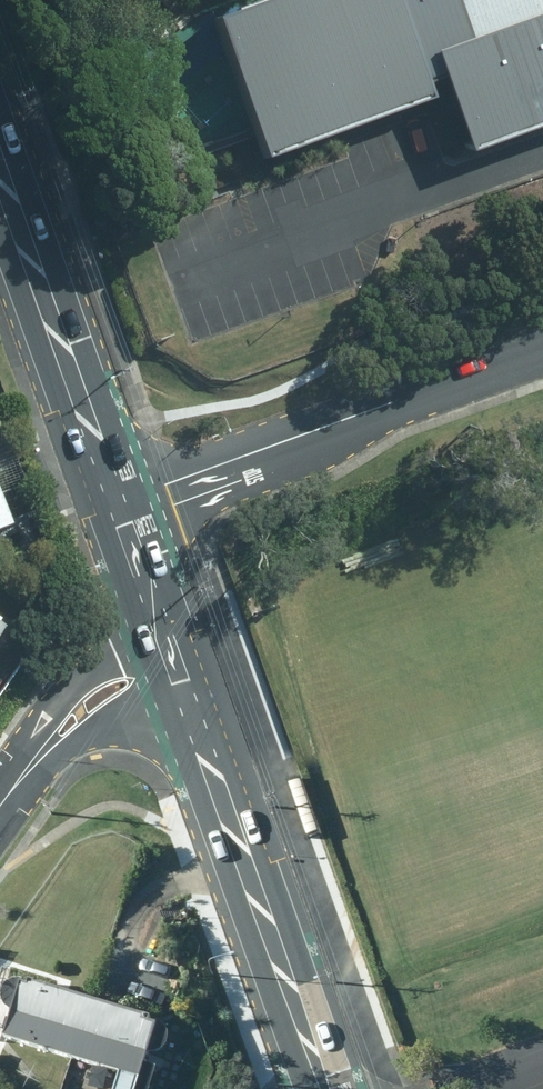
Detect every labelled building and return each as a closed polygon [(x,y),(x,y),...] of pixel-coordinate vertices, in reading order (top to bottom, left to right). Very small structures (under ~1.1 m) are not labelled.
[(209,22),(259,162),(425,103),(419,85),(434,80),(462,158),(542,129),(542,0),(271,0),(209,22)] [(12,627),(0,618),(0,643),(12,627)] [(74,1065),(91,1002),(16,981),(0,1036),(0,1045),(74,1065)] [(91,1002),(74,1065),(117,1078),(114,1088),(134,1088),(153,1020),(91,1002)] [(0,1059),(0,1087),(6,1088),(10,1088),(19,1066),(0,1059)]
